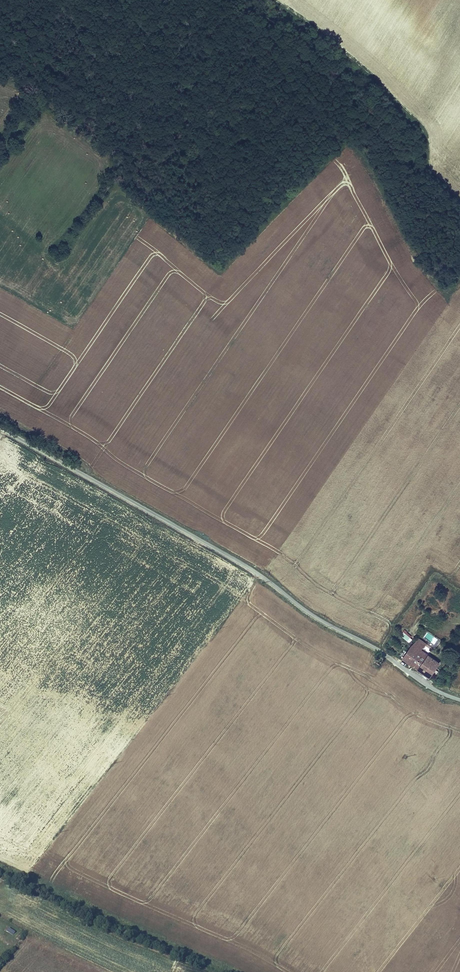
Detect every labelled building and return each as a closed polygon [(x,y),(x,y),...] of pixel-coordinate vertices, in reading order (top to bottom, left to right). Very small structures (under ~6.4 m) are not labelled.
[(434,644),(438,638),(426,632),(423,638),(434,644)] [(406,633),(402,636),(409,644),(413,640),(406,633)] [(402,660),(430,677),(439,663),(427,656),(426,658),(418,652),(424,643),(418,639),(411,647),(402,660)]
